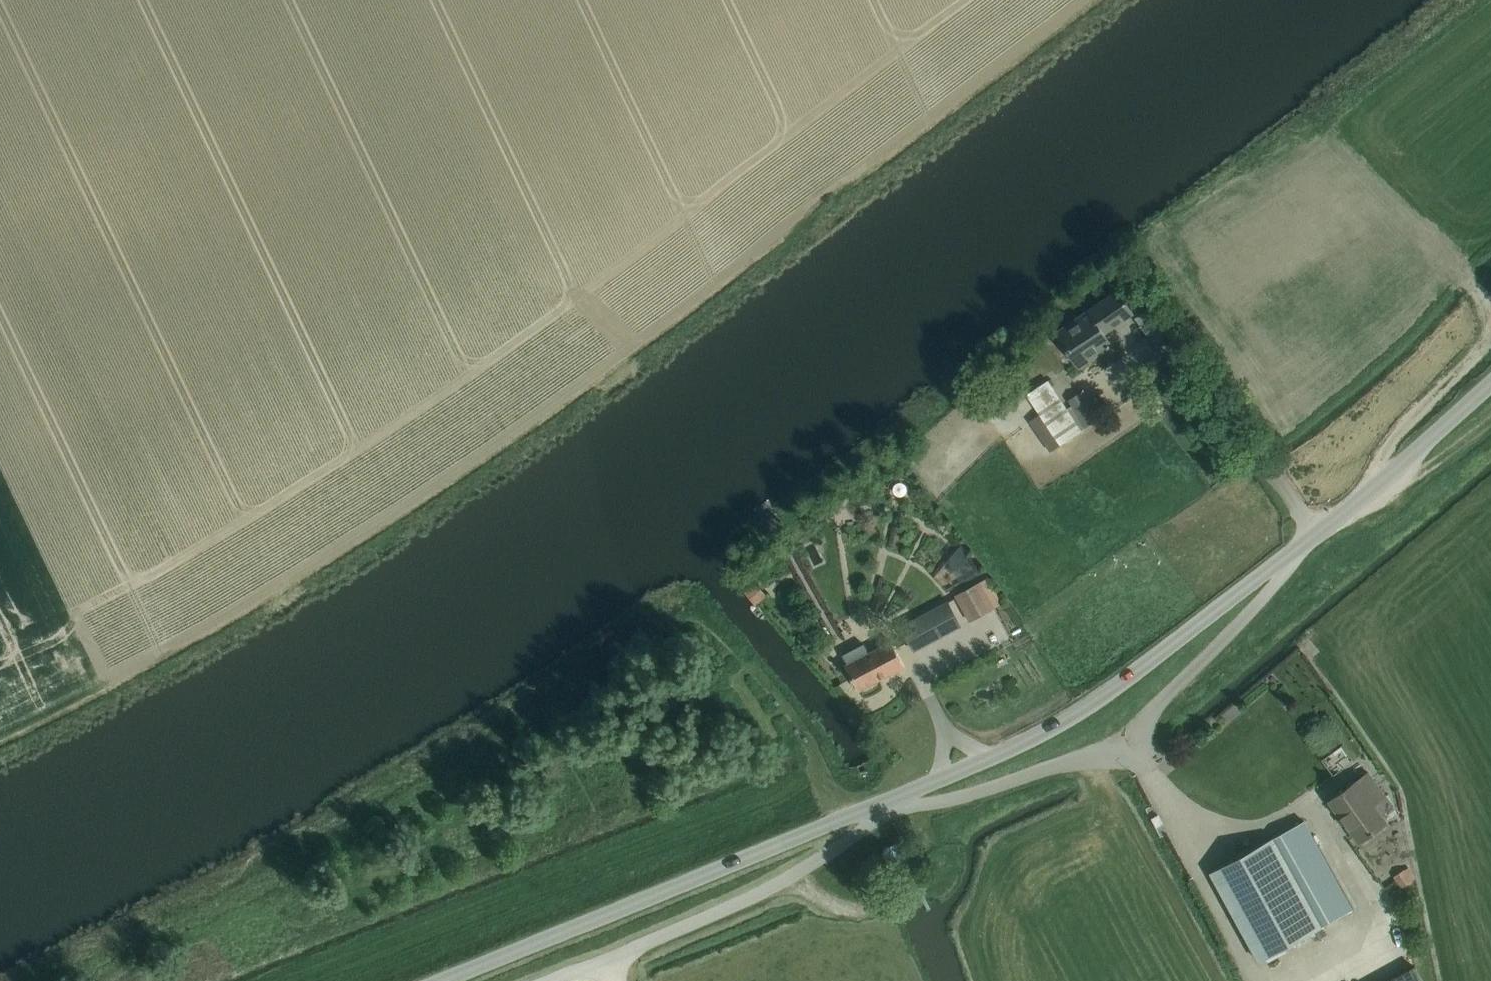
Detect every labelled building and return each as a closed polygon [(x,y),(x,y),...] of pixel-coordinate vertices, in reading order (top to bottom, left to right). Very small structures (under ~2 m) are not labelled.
[(1133,311),(1121,294),(1118,289),(1056,331),(1079,365),(1111,343),(1103,331),(1133,311)] [(1048,379),(1027,393),(1041,413),(1030,420),(1051,450),(1085,426),(1071,405),(1067,408),(1048,379)] [(1081,390),(1068,399),(1071,405),(1085,426),(1098,418),(1081,390)] [(994,606),(980,580),(955,595),(968,619),(994,606)] [(947,599),(899,625),(912,649),(960,624),(947,599)] [(891,639),(845,664),(858,689),(905,665),(891,639)] [(1328,799),(1340,815),(1359,841),(1386,821),(1374,804),(1386,796),(1385,796),(1374,780),(1368,772),(1357,781),(1355,779),(1328,799)] [(1352,908),(1303,820),(1210,871),(1259,959),(1352,908)] [(901,840),(895,842),(884,847),(892,867),(909,860),(901,840)] [(1386,980),(1421,980),(1413,966),(1386,980)]
